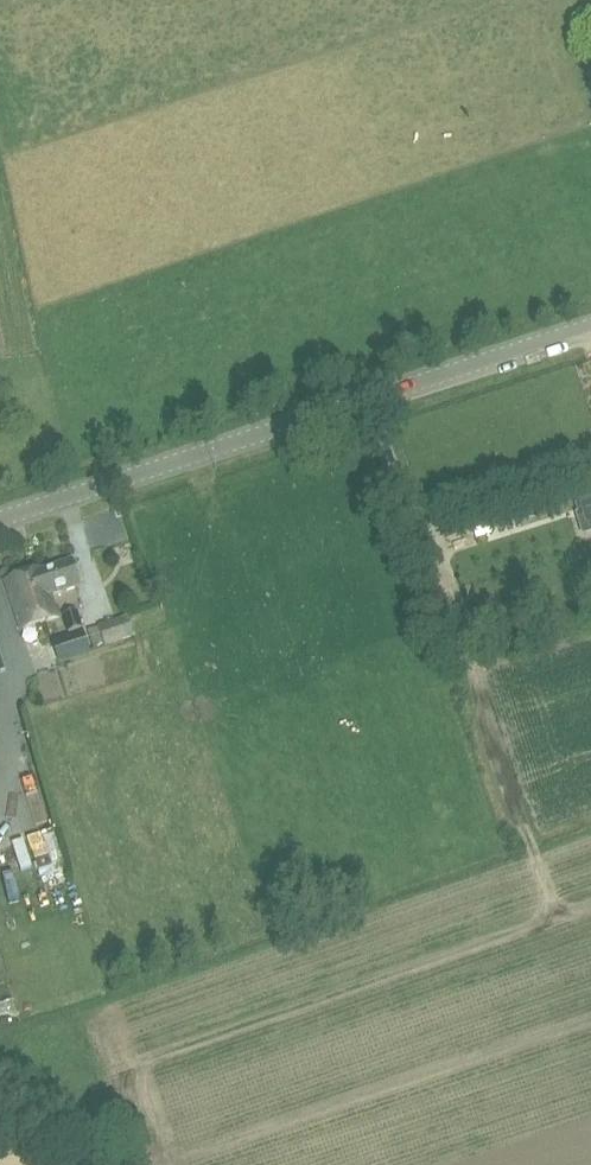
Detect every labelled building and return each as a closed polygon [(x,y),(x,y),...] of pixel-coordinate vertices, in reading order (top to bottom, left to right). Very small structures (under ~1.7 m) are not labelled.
[(571,496),(582,531),(590,529),(590,490),(571,496)] [(491,532),(488,521),(472,525),(474,536),(491,532)] [(95,555),(107,552),(100,524),(87,527),(95,555)] [(36,570),(43,592),(28,597),(31,605),(32,605),(32,606),(40,604),(42,609),(54,605),(51,595),(79,586),(71,560),(43,570),(42,568),(36,570)] [(19,629),(58,616),(54,605),(42,609),(40,604),(32,606),(32,605),(31,605),(28,597),(43,592),(36,570),(3,581),(19,629)] [(61,614),(67,633),(82,628),(76,609),(61,614)] [(126,615),(97,624),(97,626),(87,630),(93,649),(104,645),(104,646),(133,636),(126,615)] [(51,640),(58,662),(90,651),(83,629),(51,640)] [(10,877),(9,854),(0,854),(0,877),(10,877)]
